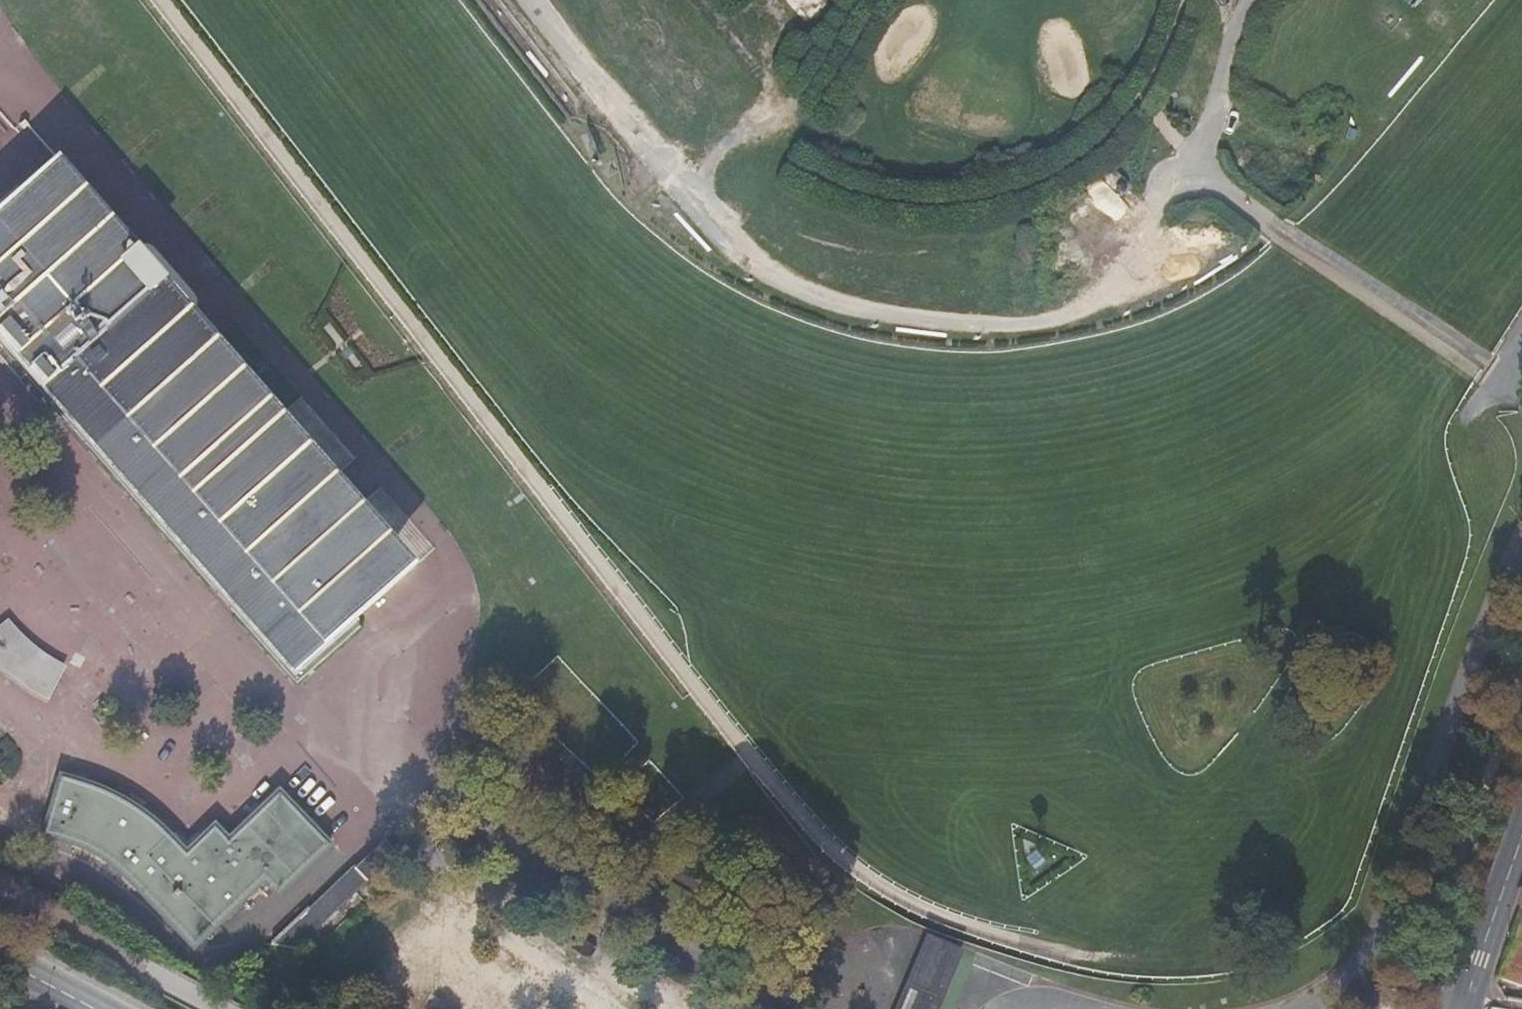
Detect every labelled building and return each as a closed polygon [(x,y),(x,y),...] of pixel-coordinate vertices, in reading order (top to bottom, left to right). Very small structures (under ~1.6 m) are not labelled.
[(0,211),(0,341),(298,681),(361,625),(355,619),(423,559),(67,152),(59,159),(0,211)] [(0,625),(0,664),(14,678),(48,699),(66,665),(33,645),(9,618),(0,625)] [(175,922),(179,927),(208,900),(224,918),(257,886),(268,897),(274,890),(278,893),(330,843),(281,790),(231,838),(217,823),(188,851),(162,824),(143,811),(116,795),(82,780),(63,775),(45,831),(72,841),(94,854),(116,868),(126,876),(140,887),(149,895),(163,908),(175,922)] [(307,906),(268,944),(294,949),(364,880),(366,883),(396,853),(383,838),(354,868),(352,866),(309,908),(307,906)] [(208,900),(179,927),(193,947),(223,919),(224,918),(208,900)] [(897,1008),(942,1008),(966,949),(929,934),(897,1008)] [(576,935),(571,942),(589,954),(594,947),(576,935)]
